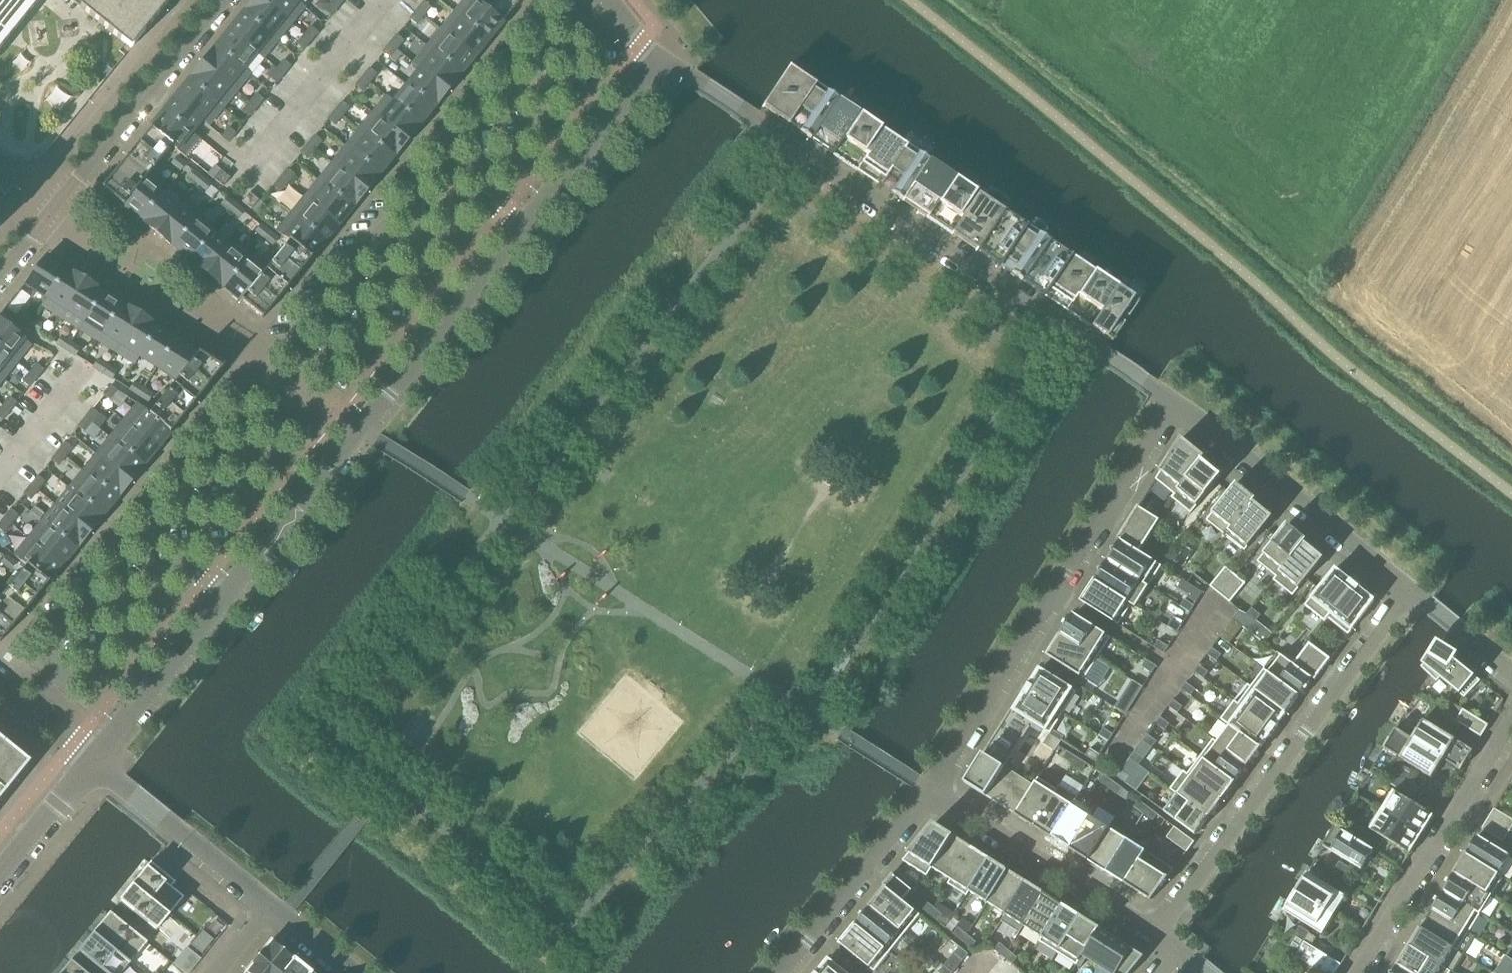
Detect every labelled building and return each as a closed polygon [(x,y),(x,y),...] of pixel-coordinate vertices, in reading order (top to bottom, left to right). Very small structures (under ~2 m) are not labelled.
[(38,0),(0,0),(0,47),(38,0)] [(170,0),(71,0),(131,49),(170,0)] [(261,0),(254,0),(243,13),(276,40),(289,23),(261,0)] [(295,0),(261,0),(289,23),(303,7),(297,2),(295,0)] [(455,13),(488,39),(514,7),(505,0),(500,0),(490,13),(475,0),(465,0),(455,13)] [(475,0),(490,13),(500,0),(476,0),(475,0)] [(430,6),(424,1),(417,10),(423,15),(430,6)] [(324,11),(330,16),(337,7),(331,2),(324,11)] [(423,15),(417,10),(410,19),(416,24),(423,15)] [(276,40),(243,13),(229,30),(256,52),(262,57),(276,40)] [(474,56),(488,39),(455,13),(441,30),(474,56)] [(304,35),(310,40),(315,34),(317,32),(311,27),(304,35)] [(256,52),(229,30),(216,47),(242,69),(256,52)] [(441,30),(428,46),(461,73),(474,56),(441,30)] [(297,44),(303,49),(310,40),(304,35),(297,44)] [(390,43),(396,48),(403,40),(397,35),(390,43)] [(389,57),(396,48),(390,43),(383,52),(389,57)] [(447,90),(461,73),(428,46),(414,63),(447,90)] [(242,69),(216,47),(202,64),(235,90),(249,74),(242,69)] [(396,48),(389,57),(395,62),(402,53),(396,48)] [(283,74),(290,65),(284,60),(277,69),(283,74)] [(433,107),(447,90),(414,63),(414,64),(420,69),(407,85),(433,107)] [(235,90),(202,64),(188,80),(221,107),(235,90)] [(799,108),(814,84),(788,67),(761,107),(788,124),(799,108)] [(376,73),(370,68),(363,77),(369,82),(376,73)] [(270,78),(276,83),(283,74),(277,69),(270,78)] [(369,82),(363,77),(362,77),(355,86),(362,91),(369,82)] [(201,120),(207,125),(221,107),(188,80),(165,110),(191,132),(201,120)] [(834,98),(814,84),(799,108),(810,115),(799,132),(810,139),(837,100),(834,98)] [(420,123),(433,107),(407,85),(394,101),(388,96),(387,97),(420,123)] [(257,94),(250,102),(256,108),(263,99),(257,94)] [(406,140),(420,123),(387,97),(373,114),(406,140)] [(837,100),(810,139),(832,154),(859,114),(837,100)] [(256,108),(250,102),(243,111),(249,116),(256,108)] [(349,107),(342,102),(335,110),(341,116),(349,107)] [(150,128),(177,149),(191,132),(165,110),(150,128)] [(341,116),(335,110),(328,119),(334,124),(341,116)] [(393,157),(406,140),(373,114),(360,130),(393,157)] [(857,171),(884,131),(859,114),(832,154),(854,169),(857,171)] [(138,143),(160,160),(171,146),(176,150),(177,150),(177,149),(150,128),(138,143)] [(229,128),(222,137),(228,142),(234,135),(235,133),(229,128)] [(379,174),(393,157),(360,130),(346,147),(379,174)] [(904,145),(884,131),(857,171),(862,174),(870,163),(881,170),(873,182),(879,186),(890,169),(906,146),(904,145)] [(321,140),(315,135),(308,144),(314,149),(321,140)] [(126,157),(148,175),(150,173),(160,160),(138,143),(126,157)] [(314,149),(308,144),(301,153),(307,158),(314,149)] [(902,201),(916,179),(928,161),(906,146),(890,169),(901,177),(890,193),(901,200),(902,201)] [(365,191),(379,174),(346,147),(333,164),(365,191)] [(136,190),(148,175),(126,157),(114,172),(136,190)] [(181,170),(186,164),(176,157),(171,163),(180,169),(181,170)] [(951,176),(928,161),(916,179),(902,201),(927,218),(949,185),(954,178),(951,176)] [(352,207),(365,191),(333,164),(319,181),(352,207)] [(221,170),(215,166),(215,165),(207,174),(213,179),(221,170)] [(294,174),(288,169),(281,178),(287,183),(294,175),(294,174)] [(197,183),(202,177),(193,170),(188,176),(197,183)] [(221,170),(214,179),(223,186),(230,177),(221,170)] [(136,190),(114,172),(101,188),(123,206),(136,190)] [(166,186),(150,173),(148,175),(136,190),(123,206),(140,219),(166,186)] [(294,175),(287,183),(291,186),(298,178),(294,175)] [(211,184),(202,177),(197,183),(206,190),(211,184)] [(287,183),(281,178),(274,186),(280,191),(287,183)] [(954,178),(949,185),(927,218),(951,234),(978,194),(974,192),(954,178)] [(338,224),(352,207),(319,181),(305,197),(338,224)] [(157,233),(183,200),(166,186),(140,219),(157,233)] [(242,201),(251,209),(258,200),(249,192),(242,201)] [(951,234),(971,247),(997,207),(978,194),(951,234)] [(235,204),(227,197),(222,203),(230,210),(235,204)] [(305,197),(292,214),(325,241),(338,224),(305,197)] [(174,246),(195,220),(179,207),(184,200),(183,200),(157,233),(174,246)] [(259,201),(252,210),(258,214),(265,206),(261,202),(259,201)] [(244,211),(235,204),(230,210),(239,217),(244,211)] [(989,259),(994,263),(1021,223),(997,207),(971,247),(989,259)] [(311,258),(325,241),(292,214),(278,231),(311,258)] [(191,260),(212,233),(195,220),(174,246),(191,260)] [(1021,281),(1048,241),(1021,223),(994,263),(999,266),(1010,250),(1021,257),(1010,274),(1021,281)] [(269,231),(260,224),(255,230),(264,237),(269,231)] [(278,238),(269,231),(264,237),(273,245),(278,238)] [(277,255),(299,273),(311,258),(278,231),(278,232),(289,241),(283,247),(277,255)] [(212,233),(191,260),(207,274),(234,241),(233,240),(228,246),(221,240),(212,233)] [(251,254),(234,241),(207,274),(224,287),(251,254)] [(1067,254),(1048,241),(1021,281),(1044,296),(1070,256),(1067,254)] [(253,285),(262,274),(246,261),(251,255),(251,254),(224,287),(241,301),(253,285)] [(299,273),(277,255),(265,270),(287,288),(299,273)] [(46,256),(24,283),(25,284),(47,297),(47,298),(66,269),(47,257),(46,256)] [(1091,270),(1070,256),(1044,296),(1050,300),(1058,288),(1069,295),(1061,307),(1066,311),(1092,271),(1091,270)] [(43,305),(61,316),(85,281),(66,269),(47,298),(47,297),(42,304),(43,305)] [(287,288),(265,270),(262,274),(253,285),(275,302),(284,291),(287,288)] [(1090,327),(1117,288),(1092,271),(1066,311),(1087,325),(1090,327)] [(61,316),(79,328),(103,292),(85,281),(61,316)] [(253,285),(241,301),(262,318),(275,302),(253,285)] [(1132,298),(1117,288),(1090,327),(1111,342),(1113,340),(1124,323),(1118,319),(1122,314),(1128,317),(1138,302),(1132,298)] [(79,328),(98,339),(121,304),(103,292),(79,328)] [(98,339),(116,351),(139,315),(121,304),(98,339)] [(19,320),(29,326),(33,319),(24,313),(19,320)] [(139,355),(158,327),(139,315),(116,351),(134,362),(135,361),(139,355)] [(0,319),(0,348),(16,361),(30,344),(25,340),(0,319)] [(43,325),(33,319),(29,326),(38,332),(43,325)] [(156,366),(157,367),(176,338),(158,327),(139,355),(156,366)] [(57,343),(65,349),(70,342),(61,336),(57,343)] [(157,367),(177,379),(177,380),(185,371),(199,353),(176,338),(157,367)] [(65,349),(76,355),(80,348),(70,342),(65,349)] [(0,348),(0,376),(2,378),(13,364),(16,361),(0,348)] [(222,367),(199,353),(185,371),(205,388),(222,367)] [(98,369),(102,372),(106,365),(102,363),(97,359),(93,366),(98,369)] [(36,378),(42,371),(43,369),(37,364),(36,366),(30,373),(36,378)] [(116,371),(106,365),(102,372),(112,378),(116,371)] [(177,379),(172,385),(194,402),(205,388),(185,371),(177,380),(177,379)] [(29,386),(36,378),(30,373),(23,381),(29,386)] [(129,389),(138,395),(143,388),(134,382),(129,389)] [(172,385),(161,399),(182,417),(194,402),(172,385)] [(111,386),(106,392),(104,395),(110,400),(112,397),(117,391),(111,386)] [(139,395),(148,401),(153,394),(143,388),(138,395),(139,395)] [(3,406),(9,411),(16,402),(10,397),(3,406)] [(151,411),(150,413),(149,413),(171,431),(182,417),(161,399),(151,411)] [(138,404),(124,421),(157,448),(171,431),(149,413),(150,413),(138,404)] [(9,411),(3,406),(0,409),(0,418),(2,420),(9,411)] [(92,409),(91,411),(85,417),(92,422),(97,416),(99,414),(92,409)] [(85,417),(78,426),(85,431),(92,422),(85,417)] [(124,421),(111,438),(144,464),(157,448),(124,421)] [(111,438),(97,455),(130,481),(144,464),(111,438)] [(1175,495),(1202,460),(1203,461),(1206,458),(1182,438),(1156,479),(1174,494),(1175,495)] [(59,451),(65,456),(72,447),(66,442),(59,451)] [(58,465),(65,456),(59,451),(52,460),(58,465)] [(97,455),(83,471),(116,498),(130,481),(97,455)] [(1191,513),(1222,476),(1203,461),(1202,460),(1175,495),(1174,494),(1172,497),(1191,513)] [(83,471),(70,488),(103,515),(116,498),(83,471)] [(31,485),(38,490),(45,481),(39,476),(31,485)] [(1226,535),(1253,502),(1254,502),(1257,499),(1237,483),(1206,520),(1226,536),(1226,535)] [(30,499),(38,490),(31,485),(24,493),(30,499)] [(58,502),(56,505),(89,532),(103,515),(70,488),(58,502)] [(1245,551),(1273,517),(1254,502),(1253,502),(1226,535),(1226,536),(1245,551)] [(89,532),(56,505),(43,522),(76,548),(89,532)] [(1154,530),(1160,520),(1139,507),(1132,517),(1154,530)] [(12,510),(5,518),(4,518),(11,523),(18,515),(12,510)] [(1147,541),(1154,530),(1132,517),(1126,527),(1147,541)] [(2,521),(0,524),(0,529),(4,532),(11,523),(4,518),(2,521)] [(43,522),(29,539),(62,565),(76,548),(43,522)] [(1277,577),(1304,543),(1305,543),(1308,540),(1288,524),(1257,561),(1276,577),(1277,577)] [(1119,538),(1121,540),(1121,539),(1140,551),(1147,541),(1126,527),(1119,538)] [(29,539),(15,556),(26,565),(27,564),(48,582),(62,565),(29,539)] [(1121,539),(1121,540),(1108,561),(1149,586),(1162,566),(1140,552),(1140,551),(1121,539)] [(1273,580),(1293,596),(1324,558),(1305,543),(1304,543),(1277,577),(1276,577),(1273,580)] [(10,569),(15,563),(7,555),(6,557),(1,562),(10,569)] [(1108,561),(1095,581),(1132,604),(1132,605),(1136,607),(1149,586),(1108,561)] [(48,582),(27,564),(26,565),(15,579),(36,597),(48,582)] [(1236,575),(1226,567),(1210,586),(1220,594),(1236,575)] [(1355,584),(1336,568),(1306,606),(1325,622),(1328,618),(1355,584)] [(1236,575),(1220,594),(1230,603),(1246,583),(1236,575)] [(15,579),(3,594),(24,612),(36,597),(15,579)] [(1177,590),(1197,602),(1203,592),(1184,579),(1177,590)] [(1119,625),(1132,605),(1132,604),(1095,581),(1082,602),(1119,625)] [(1328,618),(1349,635),(1375,600),(1355,584),(1328,618)] [(24,612),(3,594),(0,597),(0,617),(12,627),(24,612)] [(1195,605),(1185,599),(1180,606),(1190,612),(1195,605)] [(1247,614),(1256,621),(1261,615),(1252,608),(1247,614)] [(1098,658),(1111,637),(1074,614),(1061,635),(1098,658)] [(0,617),(0,642),(12,627),(0,617)] [(1172,619),(1167,626),(1177,633),(1182,626),(1172,619)] [(1230,644),(1235,637),(1225,630),(1220,637),(1230,644)] [(1061,635),(1048,656),(1085,679),(1098,658),(1061,635)] [(1481,681),(1455,659),(1459,653),(1443,643),(1437,639),(1422,664),(1423,664),(1421,667),(1429,674),(1437,682),(1440,678),(1465,698),(1481,681)] [(1169,646),(1159,640),(1154,647),(1164,653),(1169,646)] [(1302,654),(1323,669),(1331,659),(1310,644),(1302,654)] [(1217,661),(1222,655),(1212,647),(1207,654),(1217,661)] [(1313,678),(1295,665),(1278,652),(1264,670),(1299,696),(1313,678)] [(1315,680),(1323,669),(1302,654),(1295,665),(1313,678),(1315,680)] [(1147,660),(1142,667),(1152,673),(1156,666),(1147,660)] [(1194,672),(1204,679),(1209,672),(1199,665),(1194,672)] [(1077,692),(1040,669),(1027,689),(1064,713),(1077,692)] [(1264,670),(1252,687),(1286,713),(1299,696),(1264,670)] [(1143,687),(1133,681),(1129,688),(1139,694),(1143,687)] [(1191,696),(1196,689),(1186,682),(1181,689),(1191,696)] [(1274,731),(1286,713),(1252,687),(1248,684),(1235,702),(1274,731)] [(1064,713),(1027,689),(1014,710),(1033,722),(1050,733),(1051,733),(1064,713)] [(1169,706),(1178,713),(1183,707),(1173,699),(1169,706)] [(1261,748),(1274,731),(1235,702),(1222,720),(1229,725),(1230,725),(1261,748)] [(1451,718),(1444,714),(1434,708),(1428,717),(1438,723),(1445,728),(1451,718)] [(1014,710),(1012,709),(965,783),(1015,814),(1030,791),(1015,782),(1011,787),(998,778),(1033,722),(1014,710)] [(1489,725),(1463,709),(1456,721),(1481,737),(1489,725)] [(1156,723),(1165,730),(1170,724),(1161,717),(1156,723)] [(1473,751),(1424,721),(1412,739),(1462,769),(1473,751)] [(1230,725),(1229,725),(1217,742),(1248,765),(1261,748),(1230,725)] [(1114,734),(1103,728),(1099,735),(1109,741),(1114,734)] [(1462,769),(1412,739),(1395,729),(1383,749),(1432,778),(1444,760),(1461,771),(1462,769)] [(1051,733),(1050,733),(1043,743),(1055,751),(1062,740),(1051,733)] [(1143,741),(1152,748),(1157,741),(1148,734),(1143,741)] [(28,762),(0,739),(0,797),(28,762)] [(1235,783),(1248,765),(1217,742),(1213,739),(1200,757),(1235,783)] [(1100,755),(1090,748),(1086,756),(1096,762),(1100,755)] [(1063,758),(1073,764),(1077,757),(1067,751),(1063,758)] [(1130,758),(1139,765),(1144,758),(1135,751),(1130,758)] [(1077,757),(1073,764),(1083,770),(1087,763),(1077,757)] [(1222,800),(1235,783),(1200,757),(1188,773),(1187,774),(1222,800)] [(1400,764),(1394,773),(1404,779),(1410,783),(1416,773),(1400,764)] [(1116,776),(1126,783),(1131,776),(1121,769),(1116,776)] [(1187,774),(1188,773),(1184,771),(1170,789),(1178,795),(1178,794),(1209,817),(1222,800),(1187,774)] [(1410,783),(1404,779),(1394,773),(1388,782),(1413,797),(1418,788),(1410,783)] [(1114,781),(1104,774),(1100,781),(1109,788),(1114,781)] [(1057,789),(1038,777),(1030,791),(1015,814),(1034,826),(1057,789)] [(1109,788),(1118,795),(1123,788),(1114,781),(1109,788)] [(1059,785),(1057,789),(1034,826),(1052,838),(1073,805),(1078,797),(1059,785)] [(1382,811),(1421,835),(1434,815),(1394,791),(1382,811)] [(1165,812),(1196,835),(1209,817),(1178,794),(1178,795),(1165,812)] [(1149,807),(1139,800),(1134,807),(1144,814),(1149,807)] [(1073,805),(1052,838),(1070,849),(1091,816),(1073,805)] [(1144,814),(1153,821),(1158,814),(1149,807),(1144,814)] [(1509,833),(1511,828),(1511,819),(1494,808),(1487,820),(1509,833)] [(1410,854),(1421,835),(1382,811),(1371,829),(1410,854)] [(1091,816),(1070,849),(1089,861),(1109,828),(1091,816)] [(1482,829),(1503,842),(1509,833),(1487,820),(1482,829)] [(933,869),(933,868),(953,836),(934,824),(904,861),(928,877),(933,869)] [(1364,844),(1354,838),(1335,826),(1323,846),(1362,870),(1374,850),(1364,844)] [(1187,852),(1195,842),(1174,827),(1167,837),(1187,852)] [(1109,828),(1089,861),(1107,872),(1128,839),(1109,828)] [(1360,828),(1354,838),(1364,844),(1370,834),(1360,828)] [(951,879),(951,880),(972,847),(953,836),(933,868),(933,869),(951,879)] [(1499,875),(1499,874),(1511,856),(1478,836),(1466,855),(1499,875)] [(1128,839),(1107,872),(1125,884),(1146,851),(1128,839)] [(951,880),(951,879),(948,883),(967,896),(970,892),(969,891),(990,859),(972,847),(951,880)] [(1146,851),(1125,884),(1151,900),(1175,869),(1146,851)] [(1499,874),(1499,875),(1466,855),(1455,873),(1492,896),(1503,877),(1499,874)] [(969,891),(970,892),(988,903),(1008,870),(990,859),(969,891)] [(1334,871),(1344,877),(1349,867),(1340,861),(1334,871)] [(131,886),(168,916),(184,897),(171,887),(175,881),(151,862),(131,886)] [(1027,882),(1008,870),(988,903),(1006,914),(1027,882)] [(1338,886),(1344,877),(1334,871),(1328,880),(1338,886)] [(1295,892),(1334,916),(1346,896),(1307,872),(1295,892)] [(1492,896),(1455,873),(1443,891),(1480,914),(1492,896)] [(903,902),(904,901),(913,890),(893,874),(883,886),(886,888),(903,902)] [(1027,882),(1006,914),(1024,926),(1045,893),(1027,882)] [(131,886),(119,900),(156,930),(168,916),(131,886)] [(871,906),(905,934),(921,914),(904,901),(903,902),(886,888),(871,906)] [(1432,910),(1469,933),(1480,914),(1443,891),(1432,910)] [(1323,935),(1334,916),(1295,892),(1284,911),(1323,935)] [(1042,937),(1043,938),(1063,905),(1045,893),(1024,926),(1042,937)] [(929,913),(934,907),(925,900),(920,906),(929,913)] [(1043,938),(1042,937),(1039,941),(1058,953),(1081,916),(1063,905),(1043,938)] [(889,953),(905,934),(871,906),(855,926),(889,953)] [(934,907),(929,913),(938,921),(943,914),(934,907)] [(1469,933),(1432,910),(1421,928),(1454,948),(1454,949),(1458,951),(1469,933)] [(129,964),(147,942),(109,912),(91,934),(129,964)] [(1081,916),(1058,953),(1077,965),(1082,957),(1100,928),(1081,916)] [(874,972),(889,953),(855,926),(840,945),(874,972)] [(1294,935),(1304,941),(1310,932),(1300,926),(1294,935)] [(962,941),(968,934),(959,927),(954,933),(962,941)] [(1108,972),(1131,972),(1145,956),(1100,928),(1082,957),(1108,972)] [(1421,928),(1409,947),(1443,967),(1443,966),(1451,971),(1453,972),(1463,955),(1458,951),(1454,949),(1454,948),(1421,928)] [(208,946),(213,939),(202,930),(197,937),(208,946)] [(78,951),(104,972),(122,972),(129,964),(91,934),(78,951)] [(968,934),(962,941),(971,948),(977,942),(968,934)] [(1298,951),(1304,941),(1294,935),(1288,944),(1298,951)] [(202,953),(208,946),(197,937),(191,944),(202,953)] [(245,971),(247,972),(282,972),(293,959),(271,940),(245,971)] [(1304,941),(1298,951),(1316,962),(1322,952),(1311,946),(1304,941)] [(1004,956),(1009,950),(1000,943),(995,949),(1004,956)] [(963,960),(969,954),(959,946),(954,953),(963,960)] [(1443,967),(1409,947),(1398,965),(1411,972),(1450,972),(1451,971),(1443,966),(1443,967)] [(1004,956),(1013,964),(1018,957),(1009,950),(1004,956)] [(293,959),(282,972),(310,972),(293,959)] [(828,959),(817,972),(845,972),(828,959)] [(60,972),(86,972),(70,960),(60,972)] [(1398,965),(1393,972),(1411,972),(1398,965)]
